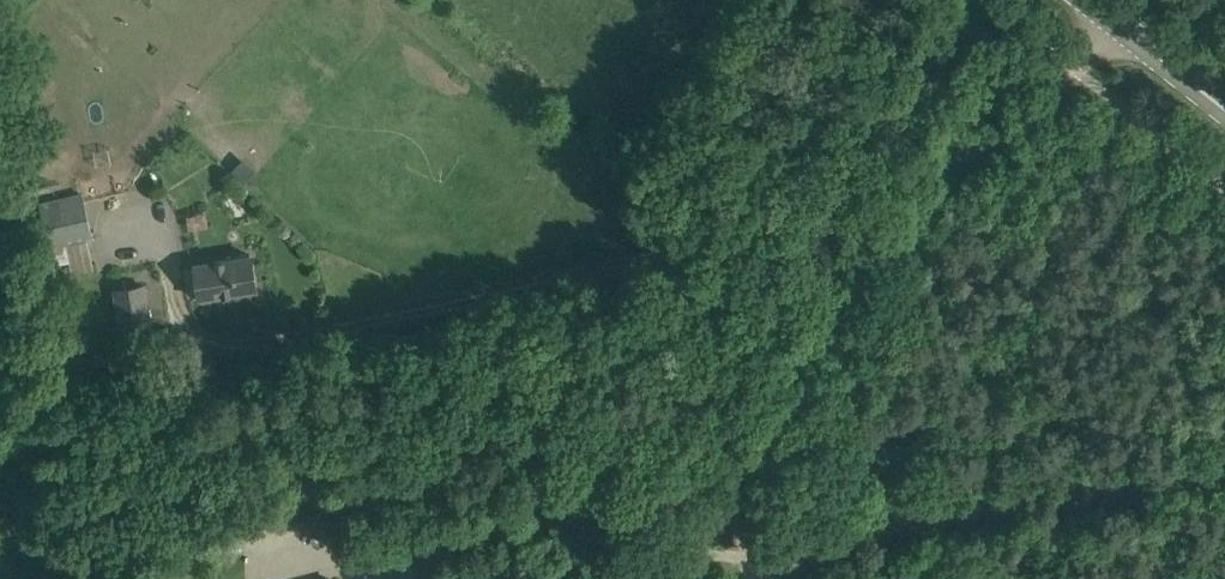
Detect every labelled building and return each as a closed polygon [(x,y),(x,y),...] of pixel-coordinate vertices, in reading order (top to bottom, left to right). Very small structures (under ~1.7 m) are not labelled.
[(93,237),(84,192),(40,202),(51,248),(66,244),(73,273),(94,268),(87,239),(93,237)] [(256,288),(252,264),(251,256),(195,265),(200,297),(256,288)] [(145,283),(113,288),(120,331),(152,326),(145,283)] [(58,329),(50,330),(41,332),(47,373),(96,365),(91,336),(59,341),(58,329)] [(206,531),(206,549),(244,549),(244,532),(206,531)]
